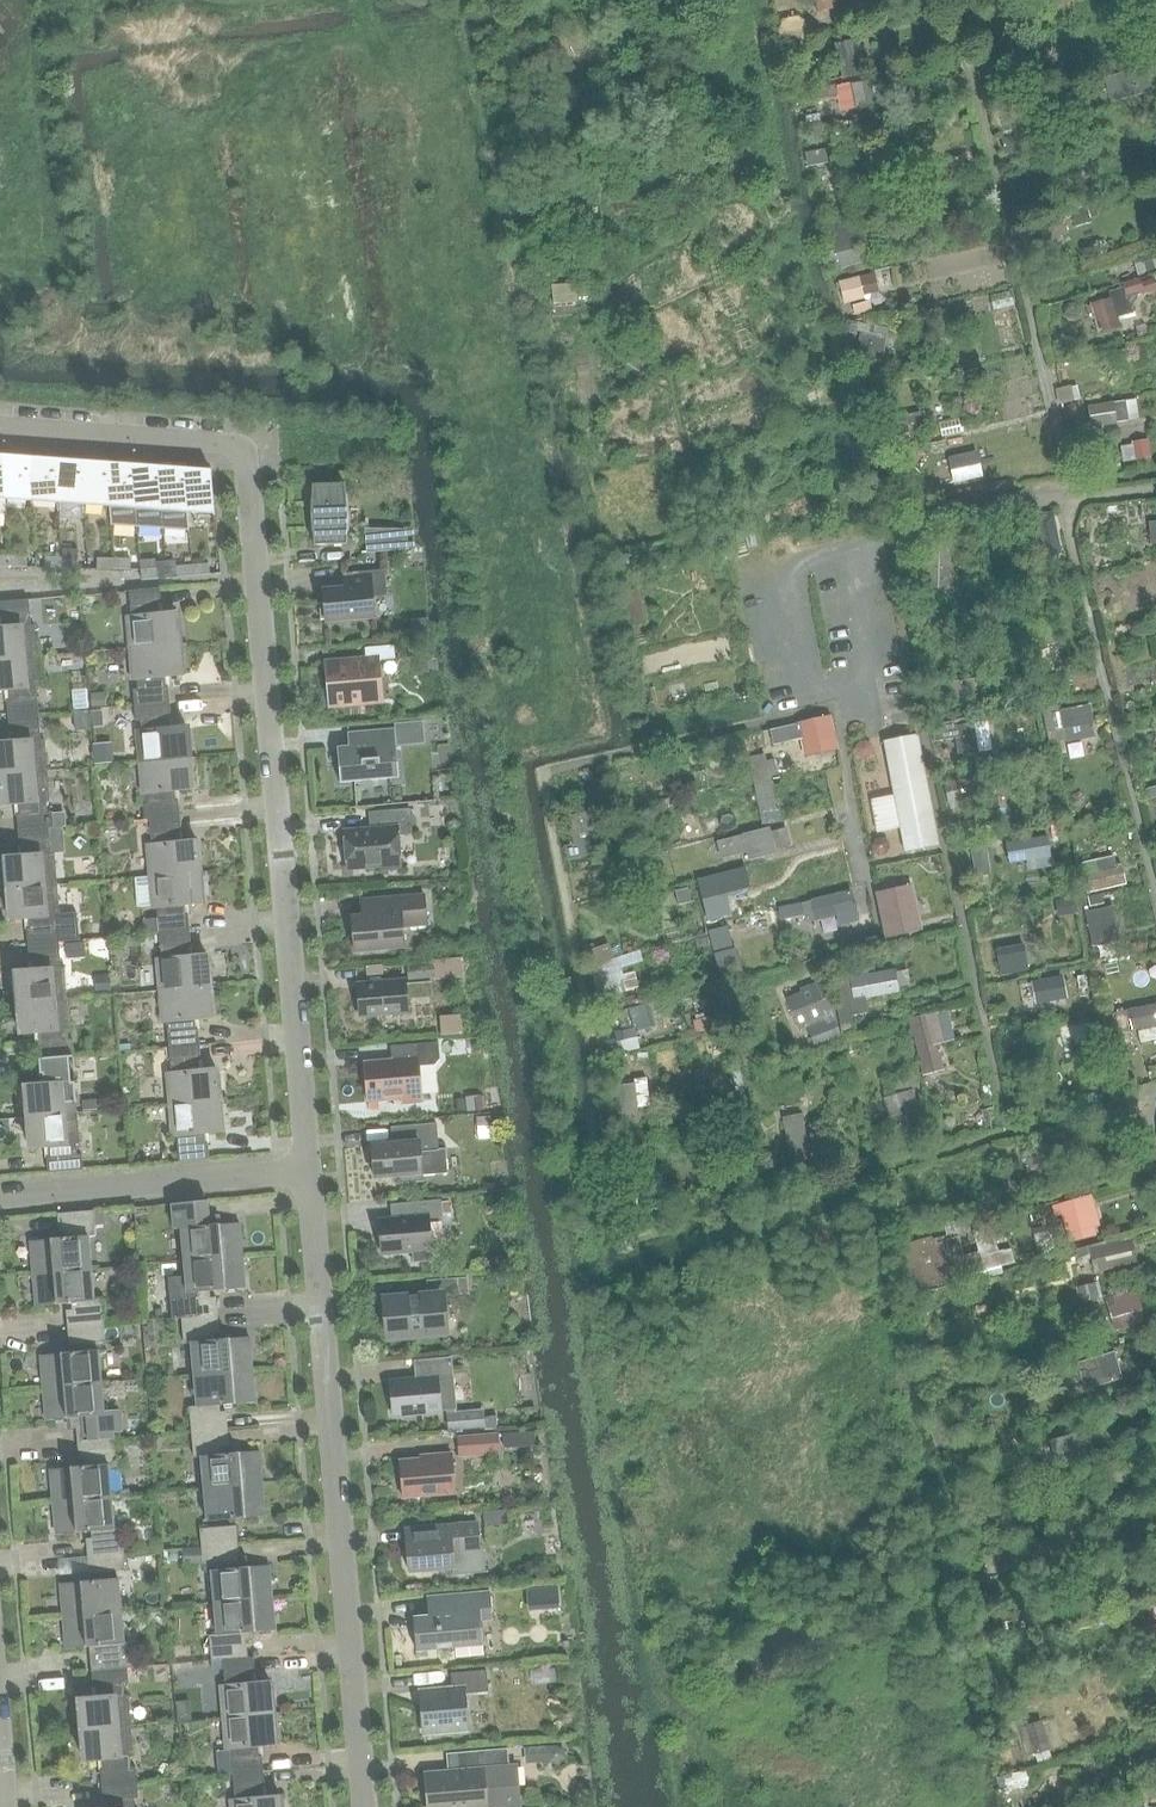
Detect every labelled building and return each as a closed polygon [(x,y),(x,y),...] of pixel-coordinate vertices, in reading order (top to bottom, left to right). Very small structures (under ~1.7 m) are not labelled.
[(833,9),(830,0),(812,0),(815,13),(833,9)] [(810,54),(807,39),(787,43),(790,58),(810,54)] [(856,41),(835,46),(843,81),(864,76),(856,41)] [(1145,65),(1115,73),(1122,99),(1152,92),(1145,65)] [(862,83),(839,88),(843,112),(866,107),(862,83)] [(834,87),(811,89),(812,102),(836,100),(834,87)] [(823,130),(821,119),(803,122),(804,133),(823,130)] [(1025,133),(1000,139),(1004,155),(1029,150),(1025,133)] [(817,151),(805,153),(806,162),(818,160),(817,151)] [(964,157),(949,159),(952,176),(966,173),(964,157)] [(857,212),(821,222),(824,233),(829,231),(835,251),(829,253),(833,267),(840,265),(841,269),(860,264),(856,248),(867,245),(857,212)] [(1141,255),(1146,272),(1155,269),(1155,250),(1141,255)] [(874,273),(839,282),(845,305),(860,301),(859,298),(879,292),(874,273)] [(1090,304),(1098,333),(1100,333),(1120,327),(1117,317),(1133,313),(1131,308),(1132,307),(1137,295),(1155,290),(1155,286),(1154,279),(1140,283),(1139,279),(1122,284),(1123,289),(1109,292),(1111,298),(1094,303),(1090,304)] [(576,284),(552,286),(554,303),(577,301),(576,284)] [(852,306),(855,316),(859,315),(860,320),(874,317),(870,301),(852,306)] [(846,321),(844,335),(855,337),(858,323),(846,321)] [(861,332),(857,354),(860,355),(882,359),(888,328),(871,325),(869,333),(861,332)] [(1057,390),(1055,390),(1059,406),(1075,402),(1071,387),(1057,390)] [(1136,400),(1088,407),(1091,426),(1138,419),(1136,400)] [(1082,427),(1079,409),(1068,410),(1071,428),(1082,427)] [(924,413),(867,424),(870,443),(874,442),(927,431),(924,413)] [(963,432),(960,420),(942,425),(944,437),(963,432)] [(1148,440),(1132,443),(1133,445),(1135,461),(1151,458),(1148,440)] [(1123,463),(1135,461),(1133,445),(1120,447),(1123,463)] [(977,451),(948,458),(954,484),(983,477),(977,451)] [(31,502),(27,457),(22,457),(22,455),(10,456),(1,456),(5,500),(31,502)] [(57,504),(54,459),(48,459),(48,457),(36,458),(27,457),(31,502),(57,504)] [(57,504),(84,505),(80,461),(74,461),(74,459),(62,460),(54,459),(57,504)] [(84,505),(110,507),(106,463),(100,463),(100,461),(88,462),(80,461),(84,505)] [(110,507),(136,509),(132,465),(126,465),(126,463),(114,464),(106,463),(110,507)] [(136,509),(162,511),(159,467),(152,467),(152,464),(140,466),(132,465),(136,509)] [(162,511),(189,513),(185,469),(178,468),(178,466),(166,468),(159,467),(162,511)] [(215,524),(211,480),(210,471),(204,470),(204,468),(192,469),(185,469),(189,513),(213,515),(214,524),(215,524)] [(346,545),(347,515),(344,485),(312,486),(311,516),(314,546),(346,545)] [(1037,527),(1035,527),(1042,559),(1063,555),(1056,522),(1037,527)] [(365,552),(406,549),(405,531),(363,529),(365,552)] [(10,567),(10,557),(0,556),(0,567),(10,567)] [(10,567),(26,568),(27,557),(10,557),(10,567)] [(45,568),(61,568),(62,558),(45,557),(45,568)] [(61,568),(78,569),(78,558),(62,558),(61,568)] [(97,569),(113,570),(114,559),(97,558),(97,569)] [(113,570),(130,570),(130,559),(114,559),(113,570)] [(155,559),(140,561),(140,570),(156,569),(155,559)] [(193,576),(209,575),(208,564),(192,565),(193,576)] [(192,565),(175,567),(176,578),(193,576),(192,565)] [(158,579),(157,568),(156,569),(140,570),(141,581),(158,579)] [(325,623),(374,618),(372,597),(386,596),(384,570),(343,574),(344,588),(323,590),(324,603),(318,604),(320,621),(325,620),(325,623)] [(127,618),(130,649),(179,644),(177,614),(159,615),(158,604),(161,604),(159,589),(129,591),(131,618),(127,618)] [(37,657),(34,626),(31,626),(28,600),(0,602),(0,618),(2,618),(3,629),(0,629),(0,660),(37,657)] [(182,675),(179,644),(130,649),(132,680),(136,679),(137,690),(132,690),(134,706),(169,703),(168,688),(165,688),(164,677),(182,675)] [(333,705),(378,701),(374,660),(394,659),(393,646),(365,649),(366,661),(329,664),(333,705)] [(37,657),(0,660),(0,691),(8,690),(9,701),(6,702),(8,717),(38,714),(36,688),(40,688),(37,657)] [(106,694),(91,695),(92,708),(107,706),(106,694)] [(171,718),(169,703),(134,706),(135,721),(140,721),(141,732),(137,732),(140,763),(189,758),(187,728),(169,729),(168,718),(171,718)] [(1061,711),(1060,711),(1066,743),(1094,736),(1088,705),(1061,711)] [(102,711),(91,712),(92,729),(104,728),(102,711)] [(38,714),(8,717),(9,732),(12,732),(13,743),(0,744),(0,775),(47,771),(44,740),(41,740),(38,714)] [(829,717),(770,731),(773,745),(802,739),(804,746),(834,739),(829,717)] [(953,722),(932,725),(934,742),(956,738),(959,756),(978,753),(973,723),(956,726),(954,726),(953,722)] [(340,783),(398,778),(394,730),(408,729),(408,728),(347,733),(348,747),(336,748),(340,783)] [(918,735),(916,736),(884,742),(906,853),(940,846),(918,735)] [(750,758),(749,758),(762,826),(764,825),(781,822),(779,810),(776,810),(770,776),(778,775),(776,760),(767,762),(765,755),(761,756),(750,758)] [(174,791),(192,789),(189,758),(140,763),(142,794),(146,793),(147,804),(142,805),(144,820),(148,820),(179,817),(178,802),(175,802),(174,791)] [(50,802),(47,771),(0,775),(0,805),(0,806),(18,805),(19,815),(16,816),(18,831),(48,829),(62,827),(60,801),(50,802)] [(945,784),(944,784),(947,804),(986,797),(983,777),(982,777),(945,784)] [(1143,791),(1146,801),(1155,798),(1155,787),(1143,791)] [(412,835),(410,809),(368,813),(368,814),(370,814),(376,813),(378,829),(344,832),(347,870),(381,867),(382,871),(400,869),(398,836),(412,835)] [(574,845),(564,847),(567,861),(597,854),(594,842),(606,839),(599,810),(569,816),(567,817),(574,845)] [(181,832),(179,817),(148,820),(151,846),(147,846),(150,877),(199,873),(197,842),(179,843),(178,833),(181,832)] [(964,822),(953,824),(956,837),(967,835),(964,822)] [(718,842),(716,842),(720,859),(746,853),(748,861),(749,861),(776,854),(770,828),(741,835),(742,836),(718,842)] [(55,854),(51,855),(48,829),(18,831),(19,846),(22,846),(23,857),(5,859),(7,886),(57,882),(55,854)] [(1046,837),(1006,844),(1008,862),(1049,855),(1046,837)] [(986,849),(970,853),(975,876),(991,872),(986,849)] [(1094,861),(1080,864),(1086,893),(1125,885),(1121,866),(1096,871),(1094,861)] [(746,868),(697,880),(707,922),(732,916),(727,897),(751,891),(746,868)] [(156,907),(158,934),(189,931),(188,916),(185,916),(184,905),(202,904),(199,873),(150,877),(152,908),(156,907)] [(28,945),(59,942),(79,941),(76,914),(60,916),(57,882),(7,886),(10,920),(28,919),(29,930),(26,930),(28,945)] [(910,886),(877,893),(886,937),(920,930),(910,886)] [(676,891),(679,906),(691,903),(688,889),(676,891)] [(851,891),(801,904),(805,923),(837,916),(839,924),(858,919),(851,891)] [(354,952),(404,947),(402,927),(426,925),(424,895),(371,900),(372,901),(380,900),(381,916),(351,918),(352,922),(347,925),(348,936),(353,939),(354,952)] [(1102,895),(1088,898),(1090,907),(1104,904),(1102,895)] [(1072,899),(1055,901),(1058,918),(1074,915),(1072,899)] [(1087,912),(1085,912),(1092,947),(1094,947),(1117,942),(1110,907),(1087,912)] [(726,927),(708,932),(713,949),(731,944),(726,927)] [(157,960),(160,991),(209,987),(207,956),(189,958),(188,947),(191,946),(189,931),(158,934),(161,960),(157,960)] [(705,938),(695,940),(698,955),(708,953),(705,938)] [(61,969),(59,942),(28,945),(29,960),(32,960),(33,971),(15,973),(17,1003),(67,999),(64,968),(61,969)] [(85,958),(84,943),(66,945),(67,960),(85,958)] [(608,945),(585,952),(589,966),(612,958),(608,945)] [(639,951),(590,966),(600,1002),(622,995),(621,993),(638,988),(634,972),(623,975),(621,968),(642,962),(639,951)] [(1025,952),(997,957),(1001,976),(1028,971),(1025,952)] [(855,974),(851,957),(832,961),(835,978),(855,974)] [(434,963),(407,965),(408,981),(436,979),(434,963)] [(854,999),(835,1003),(839,1026),(852,1024),(850,1016),(867,1012),(864,999),(898,993),(894,971),(851,979),(850,979),(854,999)] [(96,994),(110,994),(109,976),(95,977),(96,994)] [(1062,977),(1031,983),(1035,1004),(1066,998),(1062,977)] [(360,1017),(407,1013),(406,1002),(433,1000),(431,982),(405,985),(404,981),(357,985),(360,1017)] [(795,995),(786,999),(798,1031),(807,1027),(815,1047),(840,1036),(832,1015),(833,1014),(828,999),(821,1002),(814,983),(800,988),(802,993),(799,994),(795,995)] [(212,1018),(209,987),(160,991),(163,1022),(166,1022),(169,1048),(199,1045),(198,1030),(195,1030),(194,1019),(212,1018)] [(635,997),(623,999),(625,1009),(637,1006),(635,997)] [(38,1059),(68,1057),(73,1056),(72,1041),(67,1041),(66,1030),(70,1030),(67,999),(17,1003),(20,1034),(38,1033),(39,1044),(36,1044),(38,1059)] [(616,1040),(604,1043),(608,1058),(640,1051),(635,1032),(664,1025),(659,1002),(637,1006),(625,1009),(617,1011),(622,1032),(614,1034),(616,1040)] [(1103,1017),(1109,1043),(1129,1038),(1127,1030),(1155,1024),(1155,1005),(1103,1017)] [(936,1014),(910,1020),(923,1075),(942,1070),(935,1045),(943,1043),(936,1014)] [(402,1104),(421,1102),(418,1067),(434,1066),(439,1059),(438,1042),(390,1047),(391,1061),(364,1063),(368,1111),(370,1111),(369,1101),(401,1099),(402,1104)] [(201,1061),(199,1045),(169,1048),(171,1074),(167,1074),(170,1105),(219,1101),(217,1070),(199,1072),(198,1061),(201,1061)] [(758,1052),(743,1056),(746,1066),(761,1062),(758,1052)] [(741,1068),(736,1053),(716,1058),(720,1074),(741,1068)] [(71,1083),(68,1057),(38,1059),(39,1075),(42,1074),(43,1085),(25,1087),(27,1118),(77,1113),(74,1082),(71,1083)] [(887,1089),(882,1090),(885,1098),(884,1098),(893,1127),(894,1126),(921,1118),(906,1071),(883,1078),(887,1089)] [(740,1072),(732,1074),(735,1089),(744,1087),(740,1072)] [(634,1084),(611,1087),(615,1126),(638,1123),(634,1084)] [(481,1096),(466,1098),(467,1113),(483,1111),(481,1096)] [(82,1101),(82,1111),(97,1110),(96,1100),(82,1101)] [(204,1133),(222,1132),(219,1101),(170,1105),(173,1136),(176,1136),(179,1162),(209,1159),(208,1144),(205,1144),(204,1133)] [(80,1144),(77,1113),(27,1118),(30,1149),(48,1147),(49,1158),(46,1158),(47,1173),(83,1170),(82,1155),(77,1155),(76,1145),(80,1144)] [(802,1115),(784,1118),(791,1162),(809,1158),(802,1115)] [(491,1118),(477,1119),(478,1128),(492,1127),(491,1118)] [(446,1151),(438,1152),(436,1124),(391,1128),(391,1129),(399,1128),(401,1144),(371,1146),(371,1149),(367,1152),(368,1163),(373,1165),(374,1178),(400,1176),(400,1183),(422,1181),(422,1176),(447,1174),(446,1151)] [(1070,1130),(1040,1138),(1042,1148),(1064,1142),(1065,1146),(1073,1143),(1070,1130)] [(1019,1172),(1005,1175),(1010,1194),(1024,1190),(1019,1172)] [(1086,1197),(1051,1206),(1054,1217),(1061,1215),(1069,1244),(1090,1237),(1087,1230),(1094,1228),(1086,1197)] [(432,1262),(431,1249),(429,1219),(442,1218),(442,1215),(450,1214),(449,1203),(441,1203),(441,1200),(390,1205),(391,1221),(378,1222),(381,1253),(413,1251),(414,1264),(432,1262)] [(214,1219),(208,1219),(207,1201),(171,1205),(173,1230),(181,1229),(184,1261),(242,1256),(239,1223),(215,1225),(214,1219)] [(93,1214),(93,1211),(57,1214),(59,1232),(65,1231),(65,1238),(30,1242),(33,1274),(91,1269),(88,1237),(95,1236),(95,1230),(105,1229),(103,1213),(93,1214)] [(965,1220),(944,1226),(948,1239),(964,1234),(968,1231),(965,1220)] [(933,1236),(901,1245),(914,1296),(928,1293),(926,1288),(955,1280),(957,1285),(1003,1273),(990,1225),(972,1230),(978,1252),(949,1260),(945,1242),(935,1244),(933,1236)] [(1105,1242),(1076,1250),(1078,1260),(1091,1257),(1095,1273),(1136,1263),(1131,1239),(1106,1245),(1105,1242)] [(181,1319),(217,1316),(216,1298),(210,1299),(209,1291),(245,1288),(242,1256),(184,1261),(185,1276),(167,1278),(171,1319),(181,1319)] [(94,1301),(91,1269),(33,1274),(35,1307),(71,1304),(72,1311),(66,1311),(69,1346),(105,1343),(101,1300),(94,1301)] [(428,1296),(385,1300),(388,1339),(447,1333),(444,1296),(458,1295),(457,1279),(427,1282),(428,1296)] [(1098,1282),(1075,1288),(1079,1304),(1102,1298),(1098,1282)] [(1142,1322),(1133,1293),(1115,1299),(1118,1311),(1109,1314),(1115,1331),(1142,1322)] [(194,1375),(252,1370),(249,1337),(213,1341),(213,1334),(219,1333),(217,1316),(181,1319),(183,1344),(191,1343),(194,1375)] [(40,1356),(43,1388),(101,1383),(98,1351),(40,1356)] [(1113,1352),(1071,1365),(1073,1373),(1079,1372),(1084,1390),(1103,1385),(1121,1379),(1113,1352)] [(392,1382),(395,1415),(453,1410),(449,1360),(416,1363),(417,1380),(392,1382)] [(227,1430),(226,1412),(220,1413),(219,1406),(255,1403),(252,1370),(194,1375),(196,1407),(189,1408),(191,1433),(227,1430)] [(76,1428),(77,1443),(113,1440),(112,1433),(121,1432),(121,1427),(119,1410),(103,1411),(101,1383),(43,1388),(46,1421),(70,1419),(71,1429),(76,1428)] [(969,1400),(950,1406),(954,1420),(973,1414),(969,1400)] [(485,1411),(447,1414),(449,1431),(486,1428),(485,1411)] [(204,1489),(262,1484),(259,1451),(223,1455),(223,1448),(229,1447),(227,1430),(191,1433),(193,1458),(201,1457),(204,1489)] [(1088,1430),(1048,1442),(1055,1465),(1095,1454),(1088,1430)] [(460,1457),(499,1454),(497,1434),(459,1437),(460,1457)] [(502,1436),(503,1450),(515,1449),(513,1435),(502,1436)] [(113,1440),(77,1443),(79,1460),(85,1460),(85,1467),(50,1470),(53,1502),(111,1497),(108,1465),(115,1465),(113,1440)] [(402,1498),(454,1494),(451,1454),(431,1455),(431,1458),(399,1461),(402,1498)] [(204,1489),(206,1522),(264,1517),(262,1484),(204,1489)] [(113,1529),(111,1497),(53,1502),(55,1535),(91,1532),(92,1539),(86,1540),(89,1574),(125,1571),(121,1529),(113,1529)] [(507,1511),(483,1513),(484,1527),(508,1525),(507,1511)] [(405,1529),(406,1544),(409,1572),(452,1569),(452,1576),(488,1573),(488,1571),(484,1571),(482,1546),(479,1546),(477,1523),(405,1529)] [(237,1544),(235,1526),(199,1530),(201,1547),(237,1544)] [(201,1547),(202,1564),(238,1561),(237,1544),(201,1547)] [(268,1565),(210,1570),(213,1603),(271,1597),(268,1565)] [(63,1617),(121,1611),(118,1579),(60,1584),(63,1617)] [(482,1645),(483,1645),(480,1620),(492,1619),(489,1592),(426,1598),(428,1617),(413,1618),(416,1658),(418,1657),(417,1651),(455,1648),(455,1654),(483,1651),(482,1645)] [(274,1630),(271,1597),(213,1603),(215,1635),(208,1636),(209,1661),(211,1661),(221,1660),(247,1658),(245,1640),(239,1641),(239,1633),(274,1630)] [(97,1671),(127,1668),(133,1668),(131,1643),(123,1643),(121,1611),(63,1617),(65,1649),(101,1646),(102,1653),(96,1653),(97,1671)] [(1091,1612),(1078,1616),(1083,1629),(1095,1624),(1091,1612)] [(253,1657),(247,1658),(221,1660),(221,1670),(223,1686),(219,1687),(221,1718),(273,1713),(270,1683),(252,1684),(251,1673),(254,1673),(253,1657)] [(221,1660),(211,1661),(212,1671),(221,1670),(221,1660)] [(78,1699),(81,1730),(131,1726),(128,1695),(124,1695),(123,1684),(128,1684),(127,1668),(97,1671),(91,1672),(92,1687),(95,1687),(96,1698),(78,1699)] [(424,1735),(467,1731),(464,1695),(487,1693),(486,1671),(450,1674),(451,1688),(419,1691),(424,1744),(425,1744),(424,1735)] [(276,1744),(273,1713),(221,1718),(224,1749),(227,1748),(229,1775),(263,1772),(261,1756),(259,1757),(258,1746),(276,1744)] [(1041,1722),(1025,1726),(1034,1754),(1050,1750),(1041,1722)] [(100,1771),(101,1786),(137,1783),(135,1768),(131,1768),(130,1757),(133,1757),(131,1726),(81,1730),(84,1761),(102,1760),(103,1771),(100,1771)] [(426,1774),(429,1806),(499,1806),(502,1805),(506,1801),(508,1797),(510,1793),(510,1788),(509,1768),(507,1748),(446,1754),(446,1755),(458,1754),(460,1771),(426,1774)] [(263,1772),(229,1775),(231,1801),(228,1801),(228,1806),(281,1806),(280,1797),(262,1798),(261,1787),(264,1787),(263,1772)] [(1018,1774),(996,1779),(999,1792),(1021,1787),(1018,1774)] [(133,1799),(138,1798),(137,1783),(101,1786),(102,1801),(105,1801),(106,1806),(134,1806),(133,1799)]
